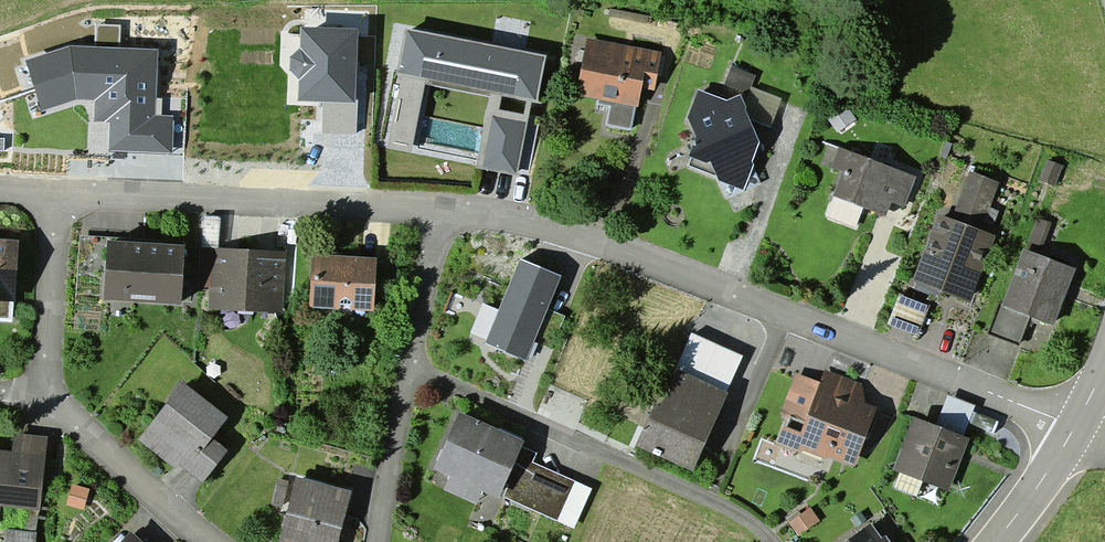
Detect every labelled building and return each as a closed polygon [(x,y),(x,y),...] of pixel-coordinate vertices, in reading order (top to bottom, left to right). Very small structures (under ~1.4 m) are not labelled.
[(70,46),(26,61),(41,111),(78,99),(95,100),(94,122),(110,123),(108,151),(172,153),(174,117),(162,116),(155,116),(156,99),(158,50),(120,48),(121,25),(96,24),(95,47),(70,46)] [(358,30),(300,27),(300,49),(290,57),(290,72),(298,80),(297,101),(323,102),(355,103),(355,100),(358,30)] [(547,55),(406,27),(397,75),(425,80),(490,93),(532,101),(538,102),(547,55)] [(663,52),(588,38),(577,95),(598,99),(597,104),(610,106),(606,125),(631,130),(636,106),(638,107),(642,88),(655,91),(663,52)] [(725,84),(748,93),(751,87),(755,75),(732,66),(725,84)] [(411,153),(425,80),(397,75),(396,83),(400,84),(387,148),(411,153)] [(748,93),(744,103),(746,108),(745,108),(749,118),(772,128),(782,99),(751,87),(748,93)] [(741,94),(726,100),(698,90),(686,118),(696,137),(694,137),(687,156),(690,156),(687,167),(717,179),(717,181),(725,199),(761,185),(753,166),(754,164),(752,161),(759,142),(749,118),(745,108),(746,108),(744,103),(741,94)] [(532,101),(490,93),(476,165),(483,166),(493,116),(525,122),(516,173),(518,173),(532,101)] [(358,100),(355,100),(355,103),(323,102),(321,133),(356,135),(358,100)] [(848,107),(829,119),(838,133),(857,120),(848,107)] [(525,122),(493,116),(483,166),(516,173),(525,122)] [(916,177),(839,147),(831,168),(842,172),(832,196),(864,208),(887,216),(892,203),(905,208),(916,177)] [(1048,160),(1039,181),(1054,187),(1063,166),(1048,160)] [(476,165),(476,168),(517,176),(518,173),(516,173),(483,166),(476,165)] [(952,218),(981,230),(999,183),(970,172),(952,218)] [(913,273),(908,287),(939,299),(941,292),(970,302),(996,235),(981,230),(952,218),(938,213),(915,273),(913,273)] [(203,216),(201,248),(219,249),(221,217),(203,216)] [(1025,249),(1040,255),(1052,223),(1037,218),(1025,249)] [(12,323),(14,302),(15,302),(19,240),(0,239),(0,322),(12,323)] [(107,240),(103,301),(181,306),(185,245),(107,240)] [(282,314),(285,253),(219,249),(201,248),(198,287),(209,288),(208,310),(282,314)] [(1023,248),(1002,305),(1030,316),(1053,325),(1075,268),(1040,255),(1025,249),(1023,248)] [(313,254),(310,308),(374,311),(375,299),(377,261),(378,258),(313,254)] [(562,276),(521,259),(500,311),(487,339),(486,344),(527,361),(534,343),(548,309),(562,276)] [(400,263),(377,261),(375,299),(398,300),(400,263)] [(929,306),(899,294),(887,324),(918,336),(929,306)] [(487,339),(500,311),(483,303),(470,332),(487,339)] [(1018,346),(1030,316),(1002,305),(999,304),(987,334),(1018,346)] [(564,316),(548,309),(534,343),(550,350),(564,316)] [(676,369),(726,392),(743,356),(692,333),(676,369)] [(635,445),(692,471),(728,392),(726,392),(676,369),(660,405),(654,402),(635,445)] [(862,384),(825,370),(820,382),(805,421),(791,416),(790,419),(788,427),(784,425),(776,445),(800,453),(803,451),(826,460),(830,458),(855,467),(877,407),(866,404),(862,384)] [(805,421),(820,382),(796,373),(780,415),(790,419),(791,416),(805,421)] [(183,383),(138,440),(175,469),(179,465),(202,483),(228,450),(213,438),(229,419),(183,383)] [(948,395),(937,425),(964,436),(976,406),(948,395)] [(524,441),(459,412),(434,469),(450,476),(443,490),(476,505),(483,491),(498,498),(504,485),(521,447),(524,441)] [(914,416),(893,471),(949,492),(969,438),(964,436),(937,425),(914,416)] [(5,524),(4,541),(36,541),(39,510),(48,436),(13,432),(11,451),(0,450),(0,523),(5,524)] [(537,453),(521,447),(504,485),(508,486),(503,498),(574,529),(591,489),(533,463),(537,453)] [(279,541),(339,541),(352,491),(296,476),(295,483),(288,509),(279,541)] [(288,509),(295,483),(278,479),(272,505),(288,509)] [(89,489),(73,485),(67,506),(83,510),(89,489)] [(811,508),(790,522),(799,535),(820,521),(811,508)] [(844,541),(891,541),(886,535),(883,538),(872,522),(844,541)] [(121,541),(143,541),(131,531),(121,541)]
